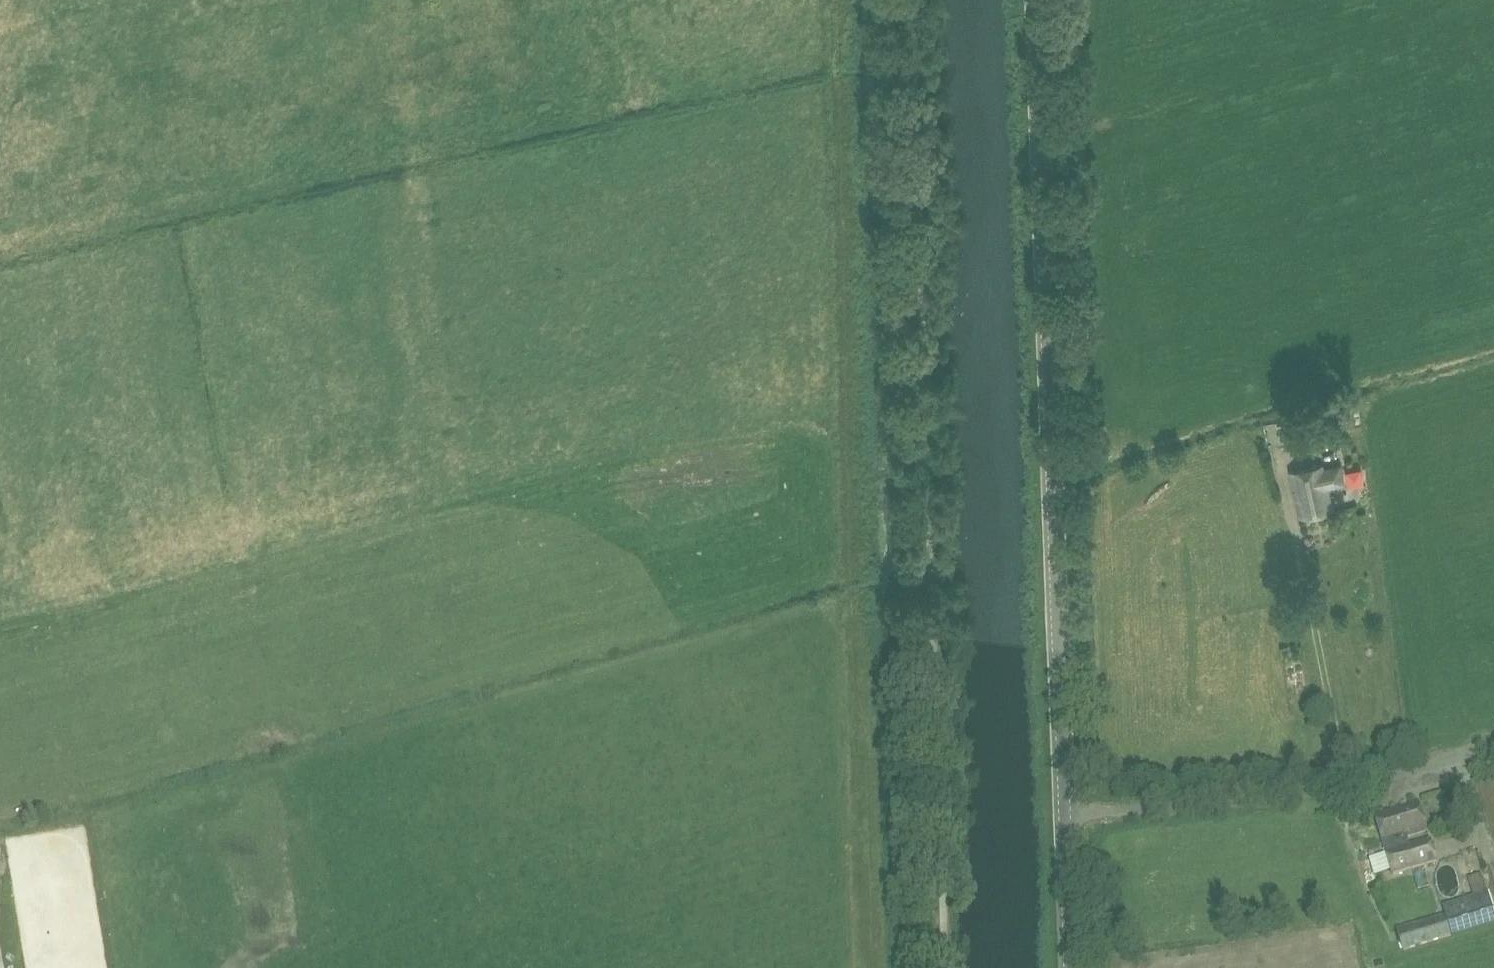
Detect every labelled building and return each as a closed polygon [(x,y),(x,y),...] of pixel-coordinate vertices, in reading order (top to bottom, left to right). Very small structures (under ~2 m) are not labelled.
[(1327,486),(1343,483),(1339,465),(1323,468),(1323,465),(1291,472),(1300,514),(1331,508),(1327,486)] [(1392,875),(1437,862),(1430,838),(1409,844),(1407,836),(1427,830),(1418,801),(1374,814),(1383,843),(1385,852),(1392,875)] [(1396,928),(1403,950),(1493,922),(1493,910),(1489,892),(1442,906),(1443,913),(1396,928)]
